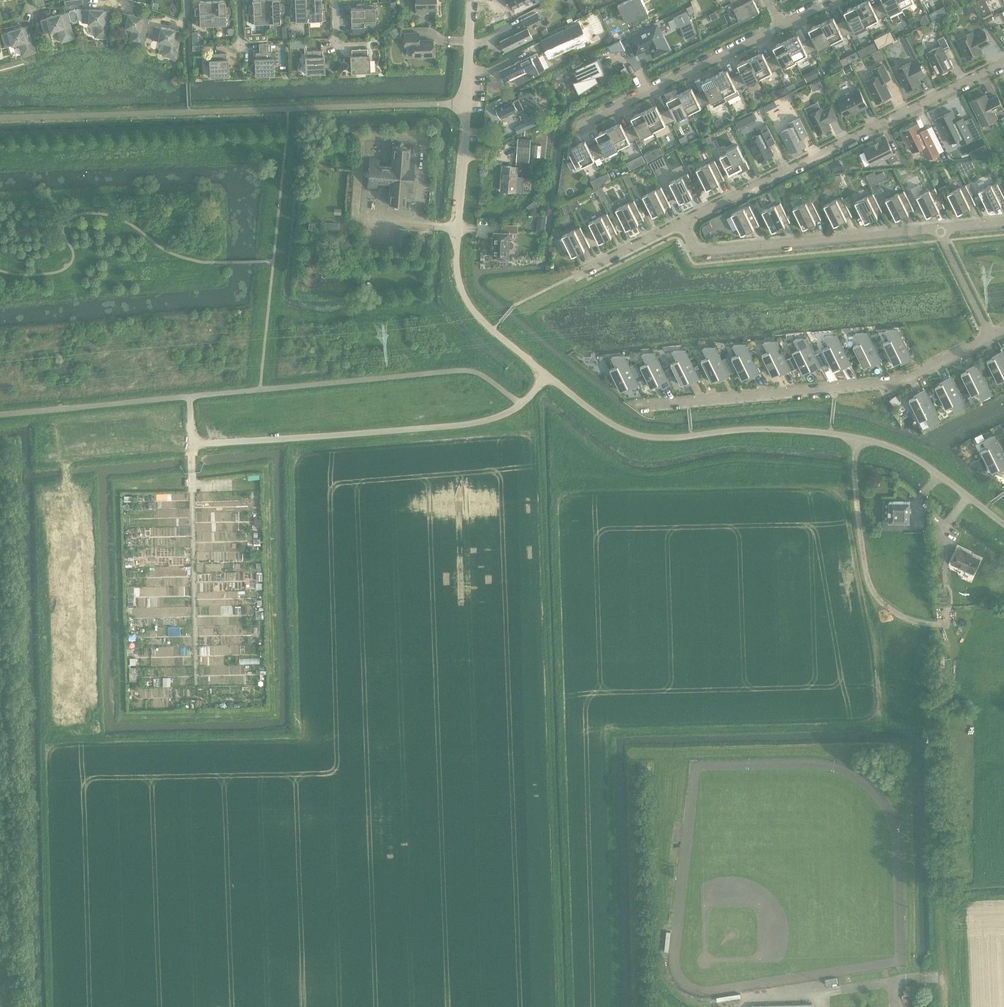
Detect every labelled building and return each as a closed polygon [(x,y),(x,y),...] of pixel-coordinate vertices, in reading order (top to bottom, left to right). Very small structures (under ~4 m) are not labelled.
[(225,0),(212,1),(213,25),(229,24),(229,14),(230,14),(230,7),(226,7),(225,0)] [(266,0),(253,0),(253,6),(248,6),(249,13),(251,13),(251,23),(267,23),(266,0)] [(267,23),(283,22),(283,12),(284,11),(284,4),(279,5),(279,0),(266,0),(267,23)] [(308,0),(295,0),(295,4),(290,4),(291,11),(293,11),(293,22),(309,21),(308,0)] [(309,21),(325,20),(324,10),(326,10),(326,3),(321,3),(321,0),(308,0),(309,21)] [(416,11),(436,10),(436,0),(416,0),(416,11)] [(513,8),(530,0),(509,0),(513,8)] [(619,5),(628,23),(649,12),(643,0),(629,0),(619,5)] [(732,3),(735,8),(734,8),(741,21),(752,16),(753,17),(755,16),(754,14),(760,12),(754,0),(751,0),(748,1),(747,0),(738,0),(732,3)] [(863,3),(857,6),(867,26),(879,20),(879,19),(884,17),(878,3),(872,6),(869,0),(866,2),(866,1),(863,2),(863,3)] [(878,3),(884,17),(889,14),(890,14),(902,8),(898,0),(882,0),(883,1),(878,3)] [(902,8),(915,2),(914,2),(918,0),(898,0),(902,8)] [(974,2),(976,7),(983,15),(985,19),(993,14),(991,10),(986,1),(985,0),(979,0),(974,2)] [(213,25),(212,1),(199,2),(199,8),(195,8),(195,15),(197,15),(197,26),(213,25)] [(364,3),(357,3),(357,8),(351,8),(352,28),(365,27),(364,24),(375,23),(375,4),(364,4),(364,3)] [(972,5),(963,9),(966,14),(974,10),(972,5)] [(847,18),(842,21),(849,34),(854,32),(867,26),(857,6),(851,9),(851,8),(848,10),(849,10),(844,13),(847,18)] [(944,7),(930,14),(933,20),(947,13),(944,7)] [(83,9),(82,22),(89,23),(95,24),(95,37),(109,38),(110,11),(104,10),(89,9),(89,10),(83,9)] [(686,11),(674,17),(679,27),(680,26),(686,38),(697,33),(686,11)] [(44,33),(46,33),(51,31),(51,32),(57,30),(61,42),(75,38),(67,12),(61,14),(47,18),(47,19),(41,20),(44,33)] [(716,12),(710,15),(712,20),(718,17),(716,12)] [(122,13),(119,26),(125,27),(125,28),(132,29),(129,42),(143,45),(149,19),(142,17),(143,17),(128,13),(128,14),(122,13)] [(536,14),(522,21),(525,27),(539,20),(536,14)] [(828,21),(821,24),(831,43),(844,37),(849,34),(842,21),(837,24),(834,18),(831,19),(830,18),(828,20),(828,21)] [(550,57),(587,40),(580,24),(546,40),(545,39),(544,40),(545,40),(542,41),(550,58),(550,57)] [(812,36),(807,39),(813,52),(818,49),(819,50),(831,43),(821,24),(816,27),(815,26),(813,27),(813,28),(809,30),(812,36)] [(21,27),(8,32),(2,34),(6,47),(12,45),(19,43),(23,56),(36,52),(28,26),(22,28),(21,27)] [(154,26),(152,39),(158,41),(165,42),(162,55),(176,58),(181,32),(175,30),(161,27),(161,28),(154,26)] [(657,26),(629,40),(636,54),(646,49),(647,47),(651,48),(651,49),(654,56),(669,49),(657,26)] [(252,27),(245,27),(246,37),(251,41),(254,41),(254,34),(252,34),(252,27)] [(395,28),(390,33),(394,37),(399,32),(395,28)] [(519,33),(500,42),(505,52),(524,43),(523,42),(532,38),(528,28),(519,33)] [(891,32),(875,40),(879,48),(895,41),(891,32)] [(973,32),(958,39),(968,60),(982,52),(980,48),(984,46),(984,47),(991,44),(985,32),(975,37),(973,32)] [(419,33),(404,34),(404,47),(412,47),(412,57),(419,57),(420,58),(425,58),(426,56),(433,56),(433,40),(419,41),(419,33)] [(610,35),(604,37),(608,45),(614,43),(610,35)] [(793,38),(786,42),(796,61),(808,55),(808,54),(813,52),(807,39),(801,41),(799,35),(795,37),(795,36),(792,37),(793,38)] [(910,36),(904,38),(909,48),(914,45),(910,36)] [(942,46),(927,53),(938,74),(953,67),(944,50),(950,48),(944,37),(938,40),(942,46)] [(620,40),(608,46),(611,53),(625,51),(620,40)] [(776,54),(771,56),(778,69),(783,67),(796,61),(786,42),(780,44),(780,43),(777,45),(778,46),(773,48),(776,54)] [(256,64),(255,64),(255,75),(261,75),(261,78),(269,78),(269,75),(274,75),(274,58),(272,58),(272,52),(267,52),(267,43),(259,43),(259,52),(256,53),(256,64)] [(864,48),(858,51),(861,58),(867,55),(864,48)] [(878,50),(872,52),(877,63),(886,58),(881,48),(878,50)] [(352,56),(350,56),(351,72),(357,72),(357,75),(365,75),(365,72),(370,72),(370,55),(368,55),(368,49),(352,50),(352,56)] [(307,57),(305,57),(306,74),(312,73),(312,77),(320,76),(319,73),(325,73),(325,61),(323,61),(323,50),(307,51),(307,57)] [(857,52),(845,58),(848,64),(859,58),(857,52)] [(211,60),(209,60),(210,77),(216,76),(216,80),(224,79),(223,76),(229,76),(229,64),(227,64),(227,53),(211,54),(211,60)] [(757,56),(751,59),(760,79),(773,72),(778,69),(771,56),(766,59),(763,53),(760,54),(759,54),(757,55),(757,56)] [(545,69),(539,56),(537,54),(500,72),(505,82),(514,77),(518,85),(532,77),(533,78),(535,76),(539,74),(539,73),(545,71),(545,69)] [(576,69),(577,71),(572,73),(576,81),(574,82),(580,93),(599,82),(599,81),(598,82),(595,76),(599,75),(605,73),(599,61),(601,60),(601,59),(599,60),(598,58),(576,69)] [(741,71),(736,74),(742,87),(748,85),(760,79),(751,59),(745,62),(745,61),(742,62),(742,63),(738,65),(741,71)] [(897,69),(897,70),(907,90),(921,83),(919,78),(925,75),(918,61),(912,64),(911,62),(897,69)] [(850,65),(844,68),(846,73),(853,70),(850,65)] [(876,77),(866,82),(877,103),(891,96),(884,82),(891,79),(884,65),(873,70),(876,77)] [(566,68),(554,74),(558,82),(564,79),(562,76),(568,72),(566,68)] [(721,73),(722,73),(715,77),(727,101),(739,94),(737,90),(742,87),(736,74),(730,76),(728,71),(724,72),(724,71),(721,73)] [(703,83),(705,89),(700,91),(707,105),(712,102),(715,107),(727,101),(715,77),(709,79),(706,80),(707,81),(703,83)] [(820,80),(810,85),(814,92),(824,87),(820,80)] [(686,91),(680,94),(689,114),(702,108),(702,107),(707,105),(700,91),(695,94),(692,88),(689,90),(688,89),(686,90),(686,91)] [(860,90),(838,101),(846,117),(848,117),(849,117),(853,115),(853,114),(868,107),(860,90)] [(532,92),(497,110),(501,118),(517,110),(517,111),(521,111),(526,120),(542,112),(532,92)] [(670,106),(665,109),(671,122),(677,120),(689,114),(680,94),(674,97),(674,96),(671,98),(667,101),(670,106)] [(986,95),(971,102),(983,126),(997,118),(994,112),(1003,108),(997,96),(991,99),(992,101),(989,102),(986,95)] [(651,109),(644,112),(654,131),(666,125),(671,122),(665,109),(660,112),(657,106),(653,107),(653,106),(650,108),(651,109)] [(821,108),(809,115),(818,134),(831,128),(828,122),(831,121),(831,122),(837,119),(831,107),(823,111),(821,108)] [(635,124),(629,127),(636,140),(641,137),(641,138),(654,131),(644,112),(639,115),(638,114),(635,115),(636,116),(632,118),(635,124)] [(952,112),(935,120),(935,121),(938,119),(950,143),(959,139),(962,144),(973,138),(974,141),(982,137),(972,118),(965,121),(963,118),(964,121),(960,123),(959,122),(957,122),(957,121),(952,112)] [(745,118),(736,123),(738,128),(747,123),(745,118)] [(805,145),(802,138),(808,135),(800,118),(788,124),(790,128),(781,132),(791,153),(805,145)] [(522,124),(525,130),(536,124),(533,119),(522,124)] [(721,119),(716,121),(719,127),(724,124),(721,119)] [(615,126),(609,130),(618,149),(631,143),(636,140),(629,127),(624,129),(621,123),(618,125),(618,124),(615,125),(615,126)] [(774,155),(769,145),(775,142),(767,125),(755,131),(757,135),(748,139),(759,162),(774,155)] [(927,129),(921,132),(917,125),(903,132),(913,152),(922,147),(928,159),(940,153),(927,129)] [(703,129),(698,131),(701,137),(706,134),(703,129)] [(599,142),(594,144),(600,158),(606,155),(618,149),(609,130),(603,132),(603,131),(600,133),(600,134),(596,136),(599,142)] [(686,136),(680,139),(682,145),(688,142),(686,136)] [(517,153),(516,161),(529,162),(530,154),(531,139),(518,138),(517,153)] [(873,146),(865,149),(873,165),(888,157),(891,164),(899,160),(896,152),(894,153),(887,139),(879,143),(878,142),(872,145),(873,146)] [(580,143),(580,144),(573,147),(576,153),(571,156),(570,155),(577,169),(577,168),(582,166),(583,167),(595,160),(600,158),(594,144),(589,147),(586,141),(583,142),(582,141),(580,143)] [(739,174),(750,169),(738,145),(727,150),(728,153),(720,157),(729,175),(737,171),(739,174)] [(370,157),(368,175),(367,189),(377,190),(378,182),(390,183),(389,203),(388,203),(406,205),(406,204),(405,204),(406,192),(412,193),(415,161),(409,160),(410,148),(393,146),(393,147),(392,167),(379,166),(380,158),(370,157)] [(663,157),(650,164),(656,176),(662,173),(659,167),(666,164),(663,157)] [(707,190),(708,189),(709,190),(712,189),(711,188),(720,183),(719,182),(724,180),(725,180),(715,160),(715,161),(710,163),(697,169),(707,190)] [(956,163),(961,173),(967,170),(963,162),(956,163)] [(518,166),(516,166),(504,165),(502,190),(524,192),(524,183),(517,182),(518,166)] [(874,171),(866,176),(871,186),(879,182),(876,175),(874,171)] [(629,173),(623,176),(629,189),(629,188),(634,185),(629,174),(629,173)] [(608,174),(602,177),(605,184),(611,181),(608,174)] [(680,203),(681,203),(682,203),(685,202),(684,201),(693,197),(692,195),(697,193),(698,194),(698,193),(688,174),(683,177),(683,176),(670,183),(680,203)] [(990,211),(991,211),(994,210),(993,209),(1002,205),(1001,203),(1003,202),(1003,195),(997,182),(992,185),(979,191),(989,211),(990,211)] [(958,214),(959,214),(960,214),(963,213),(962,212),(971,208),(970,206),(975,204),(976,205),(966,185),(961,188),(961,187),(948,194),(958,214)] [(602,186),(596,190),(602,202),(602,201),(608,199),(602,187),(602,186)] [(783,186),(776,190),(779,196),(787,192),(783,186)] [(653,217),(655,216),(655,217),(658,215),(657,214),(666,210),(665,209),(670,206),(671,207),(662,187),(661,187),(661,188),(656,190),(643,196),(653,217)] [(927,217),(928,216),(929,217),(932,216),(931,215),(940,211),(939,209),(944,207),(945,208),(945,207),(935,188),(930,191),(930,190),(917,197),(927,217)] [(896,220),(898,219),(898,220),(901,219),(900,218),(909,214),(908,212),(913,210),(914,211),(914,210),(905,191),(904,191),(899,194),(899,193),(886,200),(896,220)] [(865,223),(867,222),(867,223),(870,222),(869,221),(878,217),(877,215),(882,213),(883,214),(883,213),(874,194),(873,194),(868,197),(868,196),(855,203),(865,223)] [(834,226),(836,225),(836,226),(839,225),(839,224),(847,220),(847,218),(852,216),(852,217),(853,216),(843,197),(842,197),(837,200),(837,199),(824,206),(834,226)] [(578,200),(570,204),(573,208),(580,205),(578,200)] [(626,230),(628,229),(628,230),(631,229),(631,228),(639,223),(639,222),(643,220),(644,220),(635,200),(634,201),(629,203),(616,210),(626,230)] [(803,229),(805,228),(805,229),(808,228),(808,227),(816,223),(816,221),(821,219),(821,220),(822,219),(812,200),(811,200),(807,203),(806,202),(793,209),(803,229)] [(773,232),(774,231),(774,232),(777,231),(777,230),(785,226),(785,224),(790,222),(790,223),(791,222),(781,203),(780,203),(781,203),(776,206),(775,205),(763,212),(773,232)] [(568,204),(562,207),(565,213),(571,210),(568,204)] [(742,235),(743,234),(743,235),(746,234),(746,233),(755,229),(754,227),(759,225),(759,226),(760,225),(750,205),(749,206),(750,206),(745,209),(744,208),(732,215),(742,235)] [(599,243),(601,243),(604,242),(604,241),(612,237),(612,235),(617,233),(617,234),(618,233),(608,214),(607,214),(602,217),(602,216),(589,223),(599,243)] [(537,226),(536,232),(544,232),(545,224),(540,224),(537,226)] [(494,247),(494,248),(494,256),(494,257),(495,257),(499,257),(499,259),(500,261),(506,261),(508,259),(508,258),(510,258),(510,257),(510,248),(512,248),(513,248),(514,246),(514,244),(513,242),(512,242),(510,241),(510,233),(518,233),(518,225),(503,225),(503,232),(496,232),(495,232),(495,233),(495,242),(495,247),(494,247)] [(568,259),(574,256),(574,257),(577,255),(577,254),(585,250),(585,249),(590,246),(590,247),(591,247),(581,227),(580,227),(581,228),(576,230),(575,230),(562,236),(569,250),(565,252),(568,259)] [(396,249),(407,250),(409,230),(398,229),(396,249)] [(368,259),(390,261),(390,253),(369,251),(368,259)] [(898,330),(886,331),(891,340),(884,344),(894,365),(904,360),(905,362),(911,359),(912,362),(913,361),(898,330)] [(867,333),(856,334),(860,343),(853,347),(864,368),(874,363),(875,365),(881,362),(882,365),(883,364),(867,333)] [(837,336),(825,337),(830,346),(823,350),(833,371),(843,366),(844,368),(850,365),(852,368),(853,367),(837,336)] [(807,338),(795,340),(800,349),(792,353),(803,374),(813,369),(814,371),(820,368),(821,371),(822,370),(821,367),(818,361),(807,338)] [(776,341),(765,343),(769,352),(762,355),(773,377),(783,372),(784,374),(790,371),(791,373),(792,373),(776,341)] [(746,344),(734,346),(739,355),(732,358),(742,380),(752,375),(753,377),(759,374),(761,376),(762,376),(746,344)] [(715,347),(704,348),(708,358),(701,361),(712,383),(722,378),(723,380),(729,377),(730,379),(731,379),(715,347)] [(1002,349),(1001,349),(1002,352),(996,355),(997,357),(987,362),(998,383),(1003,380),(1003,353),(1002,349)] [(685,350),(674,351),(678,361),(671,364),(682,385),(692,381),(693,383),(699,380),(700,382),(701,382),(700,379),(696,373),(685,350)] [(655,353),(643,354),(648,364),(641,367),(651,388),(661,383),(663,388),(670,385),(655,353)] [(624,356),(613,357),(617,366),(610,370),(621,391),(631,386),(632,388),(638,386),(639,388),(640,388),(624,356)] [(792,357),(786,360),(791,371),(798,368),(792,357)] [(823,358),(818,361),(821,367),(826,364),(823,358)] [(979,392),(982,400),(983,400),(993,395),(976,362),(975,362),(976,365),(970,368),(971,370),(961,375),(972,396),(979,392)] [(731,364),(726,367),(730,374),(735,372),(731,364)] [(671,368),(664,371),(668,378),(674,375),(671,368)] [(953,405),(957,412),(957,413),(967,408),(950,374),(949,375),(950,377),(944,380),(945,383),(935,388),(946,409),(953,405)] [(605,375),(602,379),(608,384),(612,380),(605,375)] [(927,418),(931,425),(931,426),(941,421),(928,396),(926,391),(924,387),(923,388),(924,390),(918,393),(919,395),(909,400),(920,422),(927,418)] [(896,396),(890,400),(895,406),(901,402),(900,401),(897,397),(896,396)] [(985,441),(989,448),(981,452),(992,473),(1002,468),(1003,470),(1003,455),(995,436),(985,441)] [(981,458),(975,462),(979,470),(986,467),(981,458)] [(887,521),(887,529),(903,529),(903,522),(910,522),(910,502),(890,501),(890,510),(889,510),(889,513),(890,513),(890,521),(887,521)] [(959,548),(952,564),(974,574),(980,559),(967,553),(967,552),(959,548)]
